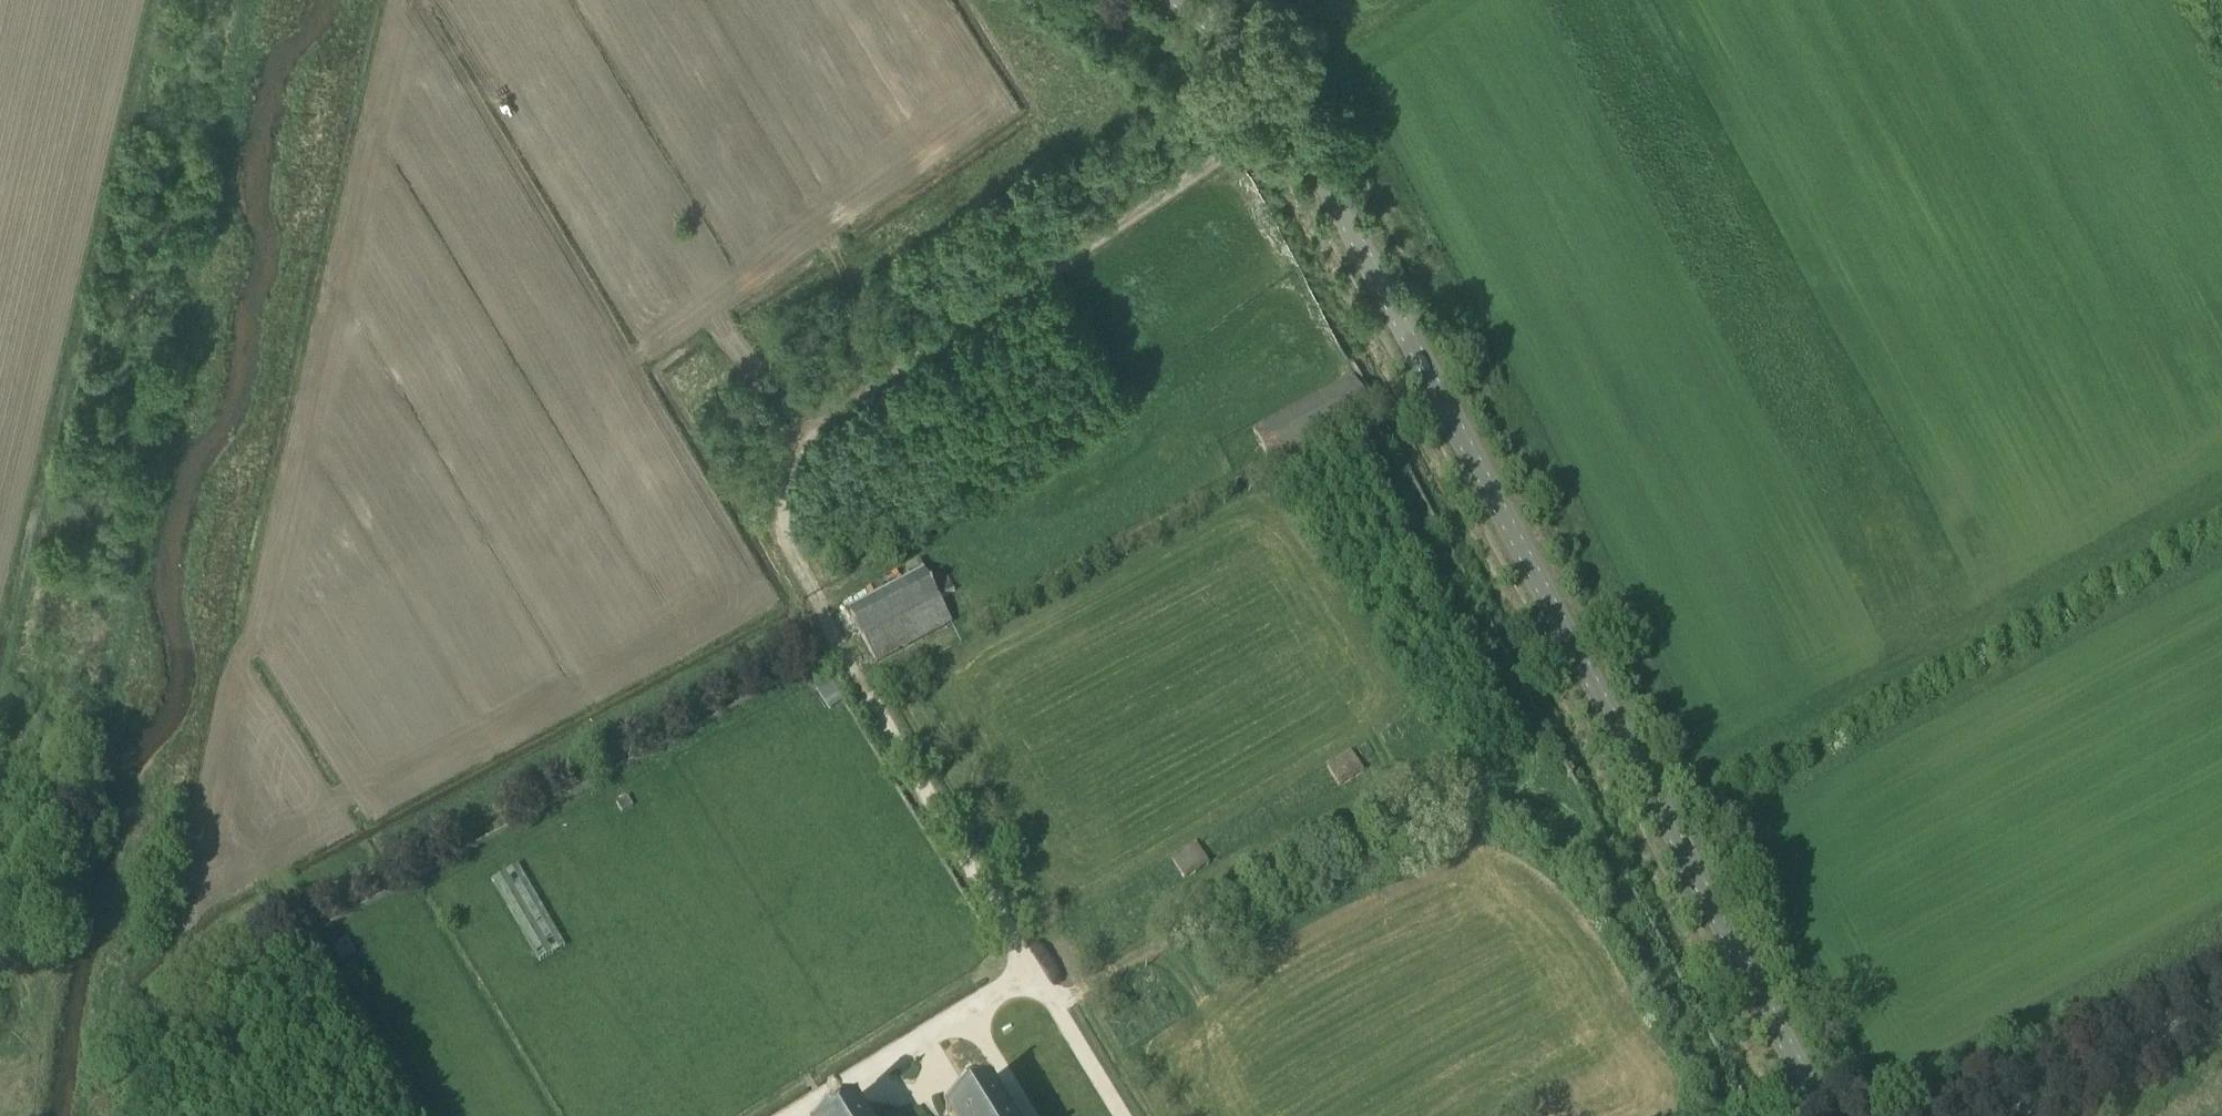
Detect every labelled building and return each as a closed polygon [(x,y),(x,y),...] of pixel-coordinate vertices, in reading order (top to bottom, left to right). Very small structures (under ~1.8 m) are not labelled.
[(1371,413),(1352,378),(1253,431),(1272,466),(1371,413)] [(863,607),(849,615),(876,666),(952,625),(944,610),(938,599),(954,590),(942,570),(935,574),(927,578),(925,574),(863,607)] [(1350,752),(1325,767),(1338,789),(1363,774),(1350,752)] [(627,797),(617,803),(622,812),(633,806),(627,797)] [(1195,844),(1170,859),(1184,881),(1208,866),(1195,844)] [(518,868),(492,883),(540,964),(565,949),(518,868)] [(347,940),(335,947),(344,961),(353,956),(357,953),(356,952),(348,939),(347,940)] [(993,1091),(952,1115),(1008,1115),(993,1091)]
